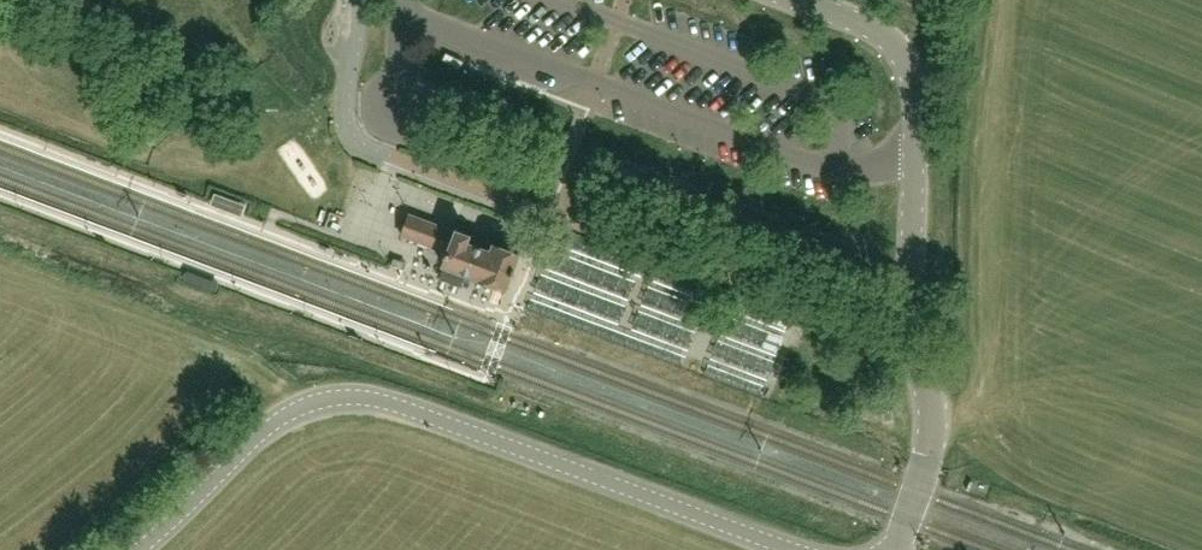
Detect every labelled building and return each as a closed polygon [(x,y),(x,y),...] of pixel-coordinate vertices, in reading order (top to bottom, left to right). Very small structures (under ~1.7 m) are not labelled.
[(213,203),(227,208),(227,209),(241,214),(244,208),(230,202),(229,202),(216,196),(213,203)] [(470,234),(456,229),(409,212),(400,235),(447,253),(443,264),(445,265),(440,278),(462,285),(467,273),(480,278),(480,279),(506,288),(513,270),(519,252),(493,243),(491,250),(467,241),(470,234)] [(392,265),(405,270),(407,264),(395,259),(392,265)] [(188,272),(185,279),(215,290),(217,283),(188,272)] [(869,381),(870,368),(847,368),(847,381),(869,381)]
